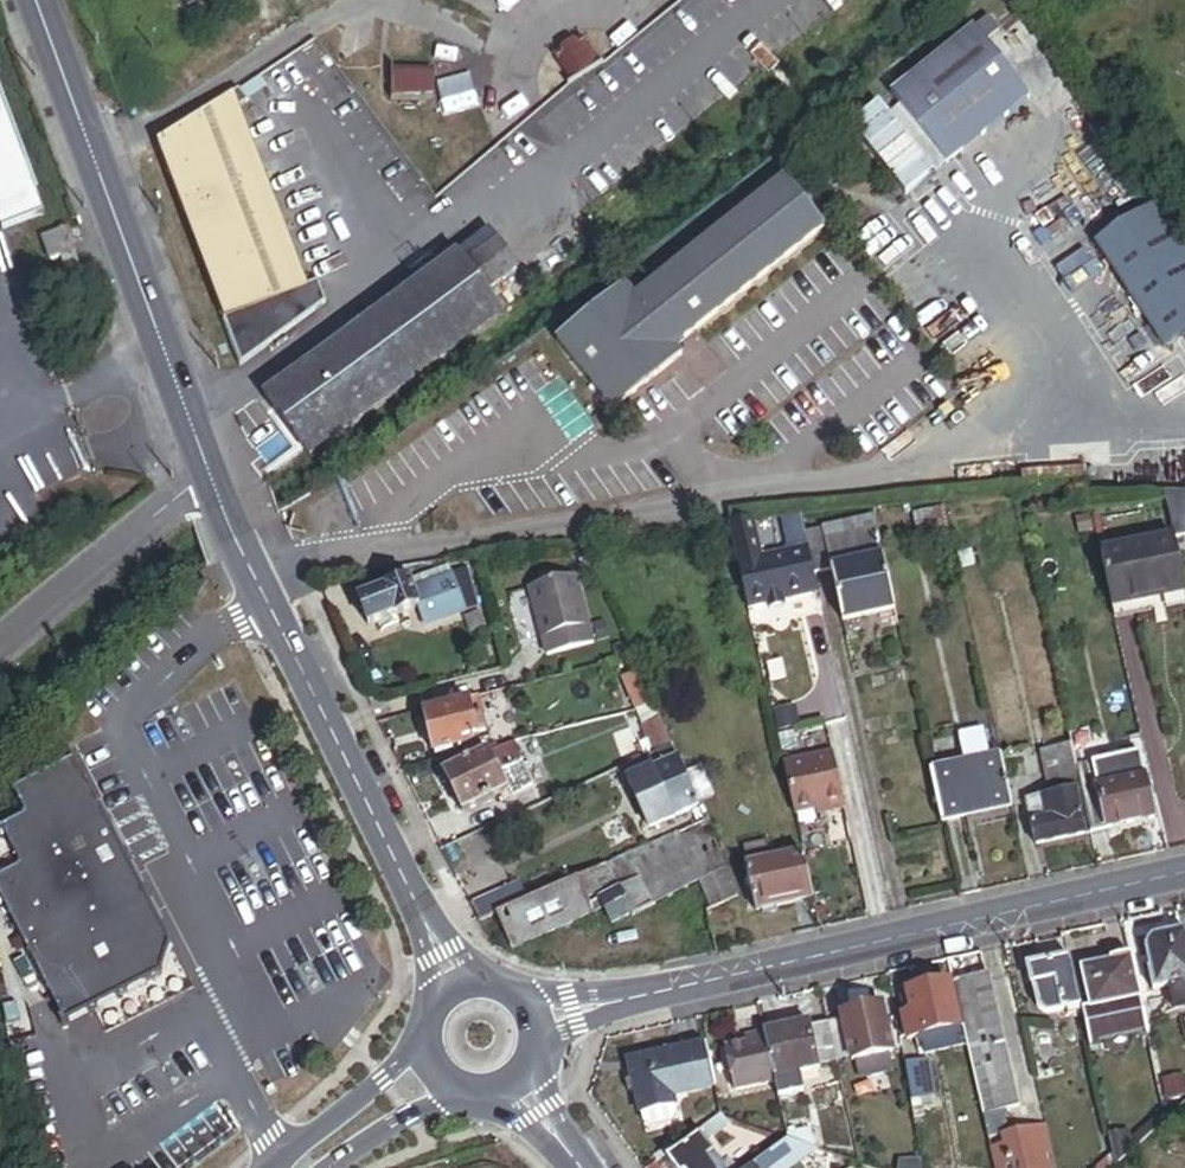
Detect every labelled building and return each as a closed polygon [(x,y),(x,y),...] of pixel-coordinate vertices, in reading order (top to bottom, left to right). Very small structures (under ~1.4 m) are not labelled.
[(894,94),(903,105),(951,164),(1034,97),(988,41),(1002,29),(990,14),(894,94)] [(600,68),(583,40),(555,57),(572,86),(600,68)] [(414,74),(401,74),(401,96),(415,95),(414,88),(418,88),(418,81),(414,81),(414,74)] [(307,289),(242,118),(239,112),(249,105),(239,93),(158,149),(240,369),(326,306),(319,286),(307,289)] [(2,232),(43,217),(0,99),(0,226),(2,232)] [(941,173),(951,164),(903,105),(893,114),(941,173)] [(823,230),(784,180),(635,297),(626,285),(556,340),(611,410),(681,355),(674,347),(823,230)] [(1161,353),(1184,337),(1184,257),(1151,207),(1090,248),(1161,353)] [(500,318),(497,313),(581,253),(568,235),(537,257),(535,254),(510,272),(473,220),(436,246),(448,263),(413,288),(264,394),(308,456),(500,318)] [(74,254),(66,231),(40,240),(49,263),(61,259),(74,254)] [(401,271),(413,288),(448,263),(436,246),(401,271)] [(1184,484),(1184,447),(1172,447),(1171,483),(1184,484)] [(1165,502),(1174,543),(1184,540),(1184,501),(1165,502)] [(1077,539),(1090,536),(1087,522),(1073,525),(1077,539)] [(968,528),(953,530),(957,549),(971,546),(968,528)] [(848,631),(895,621),(875,534),(808,547),(811,558),(817,584),(837,580),(848,631)] [(742,574),(765,569),(758,535),(735,540),(742,574)] [(1184,593),(1184,591),(1174,543),(1102,559),(1113,609),(1184,593)] [(822,604),(817,584),(811,558),(765,569),(742,574),(752,620),(772,616),(788,612),(822,604)] [(442,571),(407,585),(417,611),(425,631),(461,616),(442,571)] [(991,599),(1012,595),(1009,579),(988,584),(991,599)] [(546,657),(592,646),(575,580),(530,591),(546,657)] [(369,631),(417,611),(407,585),(359,605),(369,631)] [(772,616),(773,622),(789,618),(788,612),(772,616)] [(631,713),(650,708),(637,677),(618,682),(631,713)] [(438,759),(480,748),(477,738),(487,735),(477,700),(426,714),(438,759)] [(640,733),(662,723),(656,710),(633,716),(640,733)] [(652,758),(673,748),(662,723),(640,733),(647,747),(642,749),(647,760),(652,758)] [(968,768),(995,762),(988,729),(961,735),(968,768)] [(778,732),(779,739),(790,737),(788,730),(778,732)] [(1045,750),(1048,765),(1077,758),(1074,744),(1045,750)] [(648,831),(700,808),(673,748),(652,758),(658,773),(628,787),(648,831)] [(491,758),(498,773),(522,765),(517,749),(491,758)] [(498,773),(491,758),(488,753),(457,768),(443,775),(464,818),(509,796),(498,773)] [(786,769),(797,818),(817,813),(826,811),(827,816),(846,811),(833,758),(786,769)] [(1078,795),(1084,794),(1079,771),(1077,758),(1048,765),(1055,800),(1078,795)] [(1110,832),(1156,823),(1143,758),(1096,768),(1110,832)] [(436,763),(443,775),(457,768),(453,759),(436,763)] [(946,825),(1014,810),(1004,760),(995,762),(968,768),(935,775),(946,825)] [(73,761),(13,792),(26,816),(1,829),(12,852),(22,869),(0,880),(0,897),(33,959),(47,987),(65,1021),(117,995),(159,973),(168,944),(157,924),(73,761)] [(1093,836),(1110,832),(1096,768),(1079,771),(1084,794),(1093,836)] [(1038,847),(1087,837),(1078,795),(1055,800),(1042,802),(1047,824),(1036,826),(1034,826),(1038,847)] [(1036,826),(1047,824),(1042,802),(1032,804),(1036,826)] [(633,920),(705,887),(717,913),(741,902),(706,824),(610,868),(625,903),(632,918),(633,920)] [(0,858),(0,880),(22,869),(12,852),(0,858)] [(758,916),(816,903),(806,856),(747,869),(758,916)] [(513,953),(606,912),(625,903),(610,868),(529,904),(512,912),(498,918),(513,953)] [(512,912),(529,904),(522,887),(504,895),(512,912)] [(498,918),(512,912),(504,895),(472,909),(480,927),(498,918)] [(632,918),(625,903),(606,912),(612,926),(632,918)] [(167,919),(157,924),(168,944),(159,973),(117,995),(125,1011),(165,991),(179,944),(167,919)] [(1184,1014),(1184,936),(1152,945),(1146,959),(1155,995),(1172,991),(1179,1016),(1184,1014)] [(47,987),(33,959),(11,971),(22,1001),(47,987)] [(1092,1014),(1141,1003),(1131,961),(1112,966),(1112,969),(1083,975),(1092,1014)] [(1071,1015),(1084,1012),(1071,963),(1027,974),(1032,993),(1036,993),(1040,1010),(1049,1019),(1071,1015)] [(994,1093),(1010,1089),(1002,1054),(1009,1052),(992,985),(986,982),(964,987),(962,993),(982,1076),(976,1077),(985,1121),(999,1117),(994,1093)] [(922,1042),(960,1034),(951,991),(909,1000),(912,1013),(913,1021),(905,1023),(909,1044),(922,1042)] [(1092,1048),(1148,1035),(1141,1003),(1092,1014),(1084,1015),(1085,1018),(1092,1048)] [(846,1026),(832,1029),(839,1065),(854,1062),(855,1069),(859,1068),(861,1083),(866,1084),(870,1085),(888,1082),(895,1075),(892,1061),(895,1060),(885,1012),(845,1019),(846,1026)] [(1085,1018),(1084,1015),(1084,1012),(1071,1015),(1073,1021),(1085,1018)] [(905,1023),(913,1021),(912,1013),(903,1015),(905,1023)] [(822,1074),(821,1069),(839,1065),(832,1029),(812,1033),(811,1029),(766,1038),(767,1042),(776,1084),(803,1078),(822,1074)] [(925,1059),(964,1051),(960,1034),(922,1042),(925,1059)] [(1092,1048),(1094,1056),(1150,1042),(1148,1035),(1092,1048)] [(776,1084),(767,1042),(748,1046),(749,1053),(728,1057),(737,1100),(778,1091),(776,1084)] [(677,1099),(718,1091),(710,1052),(635,1067),(639,1086),(642,1098),(646,1119),(668,1114),(666,1101),(677,1099)] [(1022,1112),(1009,1052),(1002,1054),(1010,1089),(994,1093),(999,1117),(1022,1112)] [(781,1106),(808,1100),(803,1078),(776,1084),(778,1091),(781,1106)] [(870,1103),(891,1098),(888,1082),(870,1085),(866,1084),(870,1103)] [(1167,1086),(1172,1105),(1184,1102),(1184,1082),(1167,1086)] [(634,1100),(642,1098),(639,1086),(631,1088),(634,1100)] [(668,1114),(646,1119),(648,1130),(655,1135),(677,1130),(682,1123),(677,1099),(666,1101),(668,1114)] [(924,1102),(914,1104),(917,1125),(928,1124),(924,1102)] [(1131,1148),(1134,1158),(1171,1125),(1169,1116),(1131,1148)] [(998,1141),(1003,1136),(999,1117),(985,1121),(990,1143),(998,1141)] [(708,1132),(713,1140),(730,1128),(724,1120),(708,1132)] [(713,1140),(708,1132),(669,1158),(676,1167),(732,1167),(713,1140)] [(1038,1153),(1054,1149),(1050,1132),(1034,1135),(1038,1153)] [(790,1143),(810,1151),(806,1133),(788,1136),(790,1143)] [(1131,1148),(1128,1133),(1113,1137),(1118,1157),(1121,1167),(1123,1167),(1134,1158),(1131,1148)] [(1054,1149),(1038,1153),(1034,1135),(1005,1142),(1006,1149),(992,1152),(995,1167),(1058,1167),(1054,1149)] [(768,1167),(786,1167),(810,1151),(790,1143),(764,1162),(768,1167)] [(1118,1157),(1106,1167),(1121,1167),(1118,1157)]
